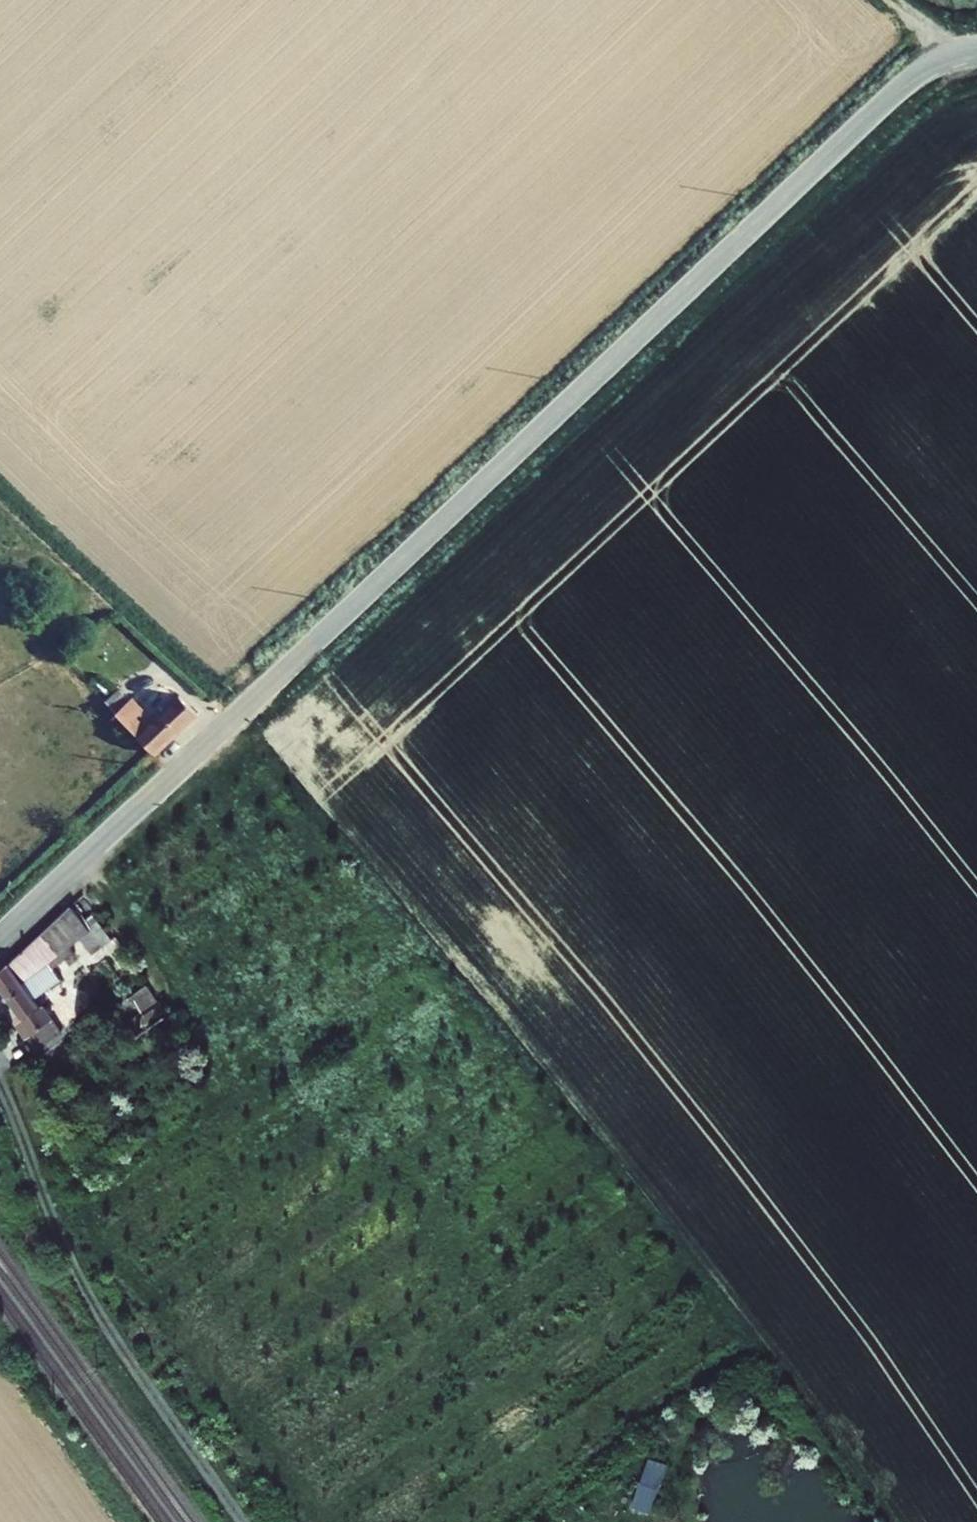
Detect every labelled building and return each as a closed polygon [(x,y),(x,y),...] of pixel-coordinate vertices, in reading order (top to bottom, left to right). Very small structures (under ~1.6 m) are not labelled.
[(120,696),(101,715),(152,768),(196,727),(180,708),(154,733),(143,722),(137,727),(129,720),(136,714),(120,696)] [(48,943),(36,954),(56,976),(69,965),(48,943)] [(36,954),(13,976),(32,996),(56,976),(36,954)] [(0,988),(0,1010),(26,1039),(39,1028),(52,1018),(32,996),(13,976),(0,988)] [(39,1028),(26,1039),(33,1046),(46,1035),(39,1028)]
